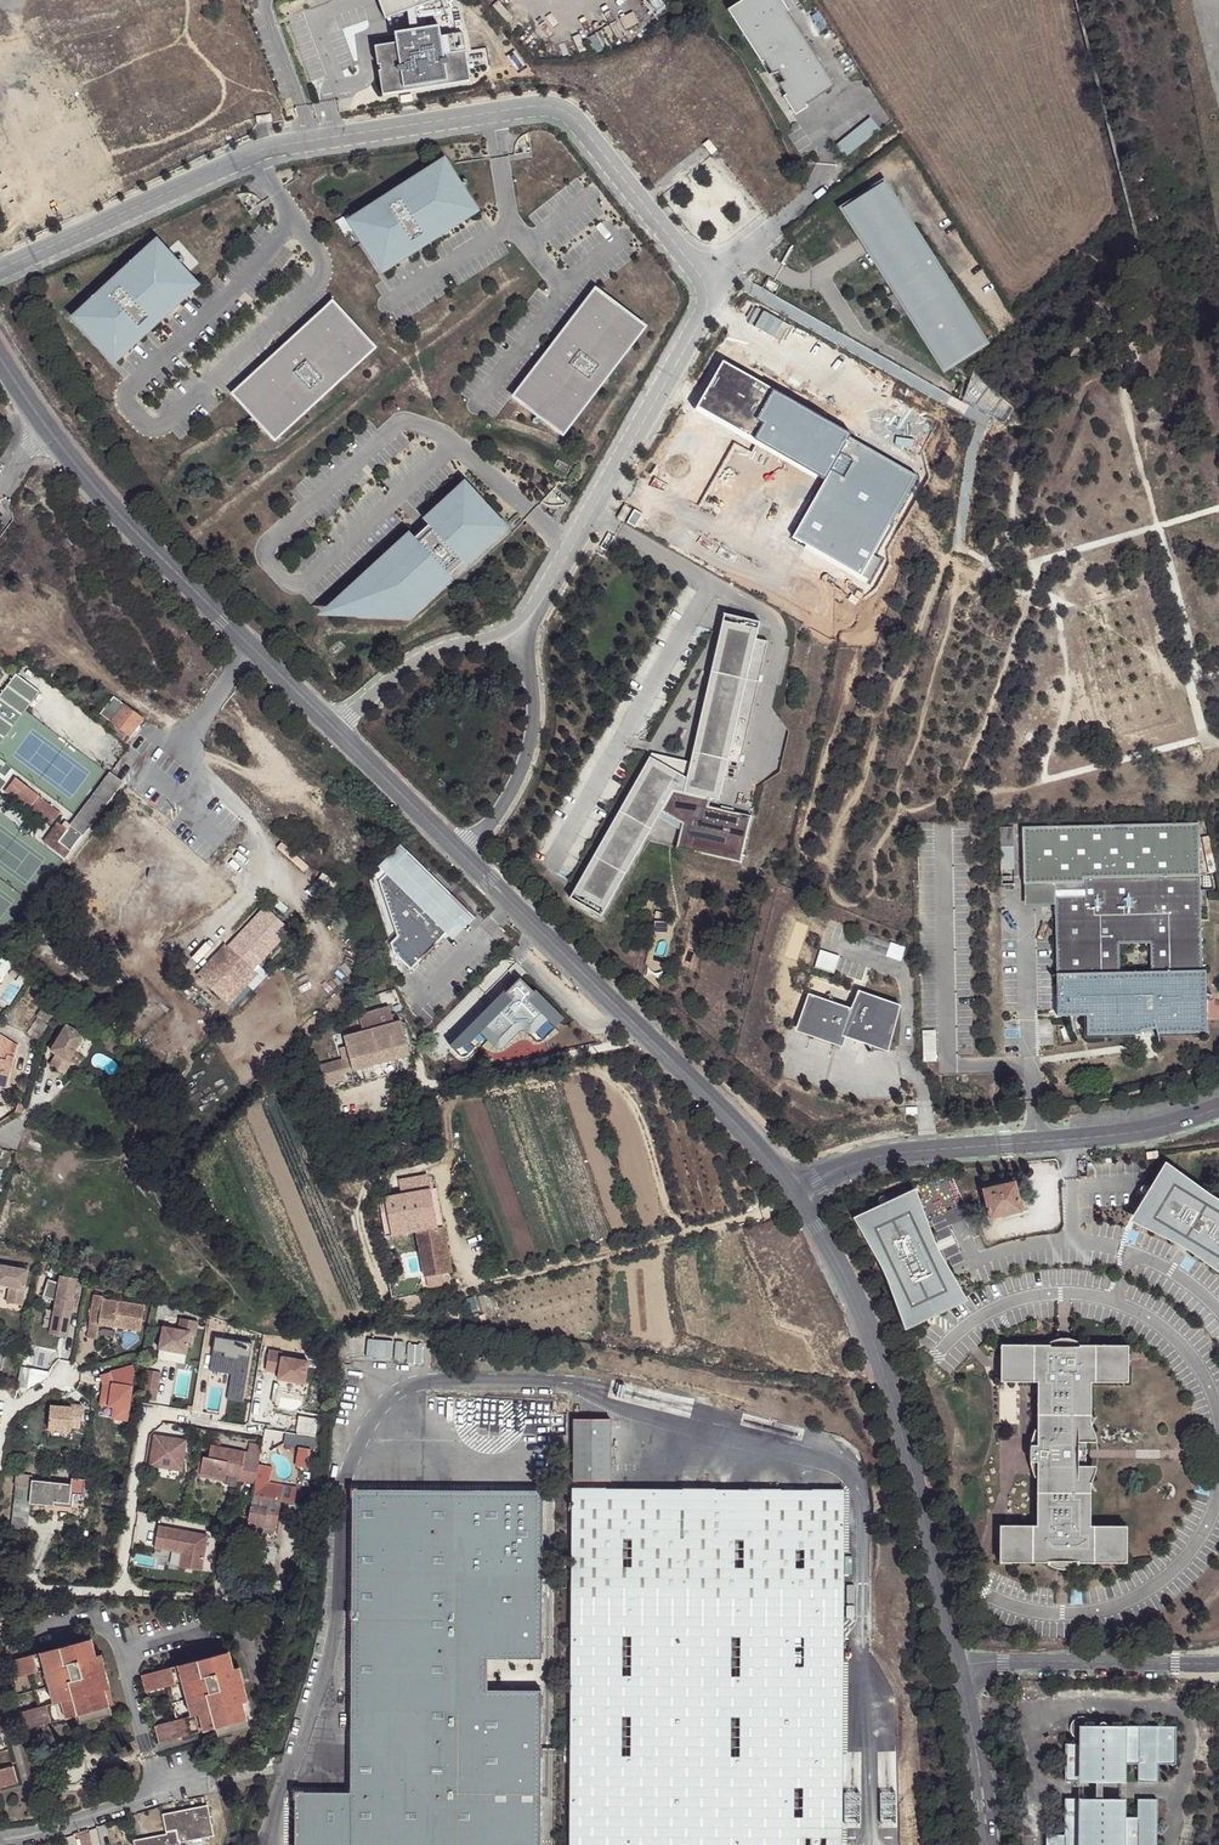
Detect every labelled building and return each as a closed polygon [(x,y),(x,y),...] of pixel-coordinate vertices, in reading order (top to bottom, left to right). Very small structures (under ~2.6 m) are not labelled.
[(439,0),(379,0),(386,18),(407,11),(413,9),(439,0)] [(732,8),(772,71),(780,71),(785,80),(778,81),(796,109),(835,83),(782,0),(745,0),(732,8)] [(409,29),(395,31),(397,41),(373,45),(376,64),(378,64),(379,70),(377,70),(381,94),(468,80),(463,50),(454,51),(450,33),(438,35),(437,24),(415,28),(409,29)] [(460,31),(450,33),(454,51),(463,50),(460,31)] [(870,116),(831,148),(840,158),(846,162),(884,132),(870,116)] [(709,137),(703,142),(712,153),(717,148),(709,137)] [(443,163),(353,221),(382,267),(414,246),(411,242),(424,233),(427,238),(472,209),(443,163)] [(884,181),(842,207),(944,367),(985,341),(884,181)] [(156,244),(76,317),(114,358),(142,332),(138,327),(149,317),(153,322),(194,285),(156,244)] [(561,342),(597,296),(594,293),(514,398),(517,400),(552,354),(557,357),(566,346),(561,342)] [(552,354),(517,400),(560,434),(641,328),(597,296),(561,342),(566,346),(557,357),(552,354)] [(233,395),(236,397),(279,357),(283,362),(294,352),(290,347),(333,307),(331,304),(233,395)] [(279,357),(236,397),(273,438),(371,348),(333,307),(290,347),(294,352),(283,362),(279,357)] [(1163,350),(1158,358),(1165,362),(1170,354),(1169,351),(1166,349),(1163,350)] [(850,434),(722,360),(699,406),(826,478),(848,437),(850,434)] [(916,475),(848,437),(826,478),(793,537),(872,580),(882,560),(873,555),(916,475)] [(413,534),(352,591),(370,611),(409,613),(450,575),(448,573),(462,560),(466,564),(506,527),(465,482),(425,520),(431,526),(417,539),(413,534)] [(617,517),(624,520),(632,507),(625,503),(617,517)] [(411,533),(338,600),(340,602),(343,600),(354,612),(371,613),(352,591),(413,534),(411,533)] [(354,612),(343,600),(340,602),(330,611),(354,612)] [(755,618),(720,610),(685,757),(646,754),(568,896),(599,913),(658,808),(679,821),(671,846),(735,860),(746,815),(703,804),(705,795),(712,796),(717,773),(730,777),(763,638),(751,635),(755,618)] [(40,692),(16,674),(0,695),(0,746),(40,692)] [(99,713),(109,721),(122,704),(111,696),(99,713)] [(122,704),(109,721),(129,736),(141,719),(122,704)] [(70,825),(84,836),(110,801),(124,783),(110,772),(70,825)] [(13,778),(2,792),(25,811),(28,807),(36,797),(13,778)] [(58,814),(36,797),(28,807),(50,825),(58,814)] [(63,858),(69,851),(57,842),(66,831),(56,824),(41,842),(63,858)] [(1204,970),(1201,971),(1197,876),(1196,824),(1021,828),(1022,884),(1024,905),(1053,904),(1055,1016),(1084,1016),(1085,1036),(1139,1035),(1138,1032),(1145,1031),(1153,1029),(1155,1035),(1206,1033),(1204,970)] [(69,851),(84,836),(70,825),(66,831),(57,842),(69,851)] [(1000,870),(1013,870),(1013,827),(1000,827),(1000,870)] [(433,879),(405,852),(377,882),(396,937),(389,944),(393,955),(410,971),(461,918),(465,921),(468,924),(473,919),(433,879)] [(224,944),(254,968),(291,930),(264,905),(227,946),(224,944)] [(197,975),(227,1001),(254,968),(224,944),(197,975)] [(839,956),(821,951),(814,967),(833,974),(839,956)] [(492,1006),(450,1048),(457,1055),(465,1055),(483,1037),(493,1047),(501,1047),(520,1028),(532,1040),(541,1040),(559,1021),(518,980),(503,995),(507,999),(496,1010),(492,1006)] [(811,997),(800,1030),(840,1043),(844,1033),(886,1047),(897,1007),(861,994),(853,1012),(811,997)] [(345,1078),(343,1072),(411,1054),(401,1019),(395,1021),(390,1005),(359,1014),(364,1029),(345,1035),(347,1045),(341,1047),(344,1058),(321,1064),(325,1083),(345,1078)] [(49,1012),(47,1014),(41,1013),(29,1032),(31,1035),(33,1037),(38,1040),(55,1017),(49,1012)] [(73,1013),(52,1047),(57,1050),(50,1061),(65,1070),(72,1059),(70,1058),(86,1032),(85,1032),(90,1024),(73,1013)] [(6,1086),(17,1046),(0,1034),(0,1085),(6,1086)] [(415,1121),(417,1133),(436,1130),(434,1119),(415,1121)] [(1158,1149),(1146,1151),(1147,1157),(1159,1156),(1158,1149)] [(1087,1158),(1079,1159),(1081,1175),(1090,1174),(1087,1158)] [(1046,1167),(1032,1168),(1032,1179),(1047,1178),(1046,1173),(1046,1167)] [(1137,1213),(1147,1218),(1143,1224),(1177,1240),(1177,1239),(1186,1245),(1195,1250),(1194,1250),(1218,1268),(1218,1201),(1205,1193),(1206,1192),(1176,1169),(1173,1174),(1163,1169),(1137,1213)] [(399,1178),(401,1193),(432,1187),(429,1172),(399,1178)] [(983,1189),(989,1219),(1021,1212),(1015,1182),(983,1189)] [(432,1187),(401,1193),(395,1194),(397,1203),(404,1202),(405,1209),(435,1204),(432,1187)] [(397,1203),(395,1194),(377,1197),(385,1240),(414,1233),(421,1227),(438,1225),(435,1204),(405,1209),(404,1202),(397,1203)] [(914,1207),(867,1227),(871,1237),(865,1240),(879,1262),(887,1281),(886,1281),(893,1306),(899,1304),(903,1314),(950,1294),(946,1284),(951,1282),(938,1259),(934,1251),(930,1241),(931,1240),(924,1215),(918,1218),(914,1207)] [(414,1233),(421,1272),(422,1274),(423,1289),(454,1285),(447,1224),(438,1225),(421,1227),(414,1233)] [(25,1267),(16,1265),(16,1270),(0,1267),(0,1286),(7,1287),(4,1304),(19,1307),(25,1267)] [(423,1289),(422,1274),(390,1278),(392,1293),(423,1289)] [(75,1281),(59,1277),(57,1284),(45,1282),(39,1300),(54,1303),(48,1335),(64,1339),(75,1281)] [(101,1301),(92,1300),(88,1325),(97,1327),(118,1330),(139,1333),(143,1308),(101,1301)] [(197,1322),(180,1319),(178,1330),(162,1327),(158,1349),(186,1355),(187,1346),(193,1346),(197,1322)] [(97,1327),(88,1325),(86,1341),(95,1342),(96,1337),(117,1340),(118,1330),(97,1327)] [(251,1344),(219,1339),(217,1351),(213,1351),(209,1371),(231,1375),(226,1400),(241,1402),(251,1344)] [(393,1341),(367,1339),(364,1358),(392,1360),(393,1341)] [(405,1341),(396,1341),(395,1361),(404,1361),(405,1341)] [(430,1343),(408,1343),(406,1370),(430,1370),(430,1343)] [(1129,1346),(1001,1346),(1000,1382),(1037,1383),(1036,1456),(1036,1526),(999,1526),(999,1563),(1063,1563),(1127,1564),(1127,1526),(1090,1526),(1091,1482),(1085,1467),(1078,1467),(1078,1460),(1081,1458),(1082,1454),(1081,1451),(1078,1450),(1078,1443),(1084,1443),(1087,1441),(1091,1424),(1091,1383),(1128,1383),(1129,1346)] [(283,1354),(270,1352),(266,1373),(275,1374),(276,1370),(281,1371),(280,1375),(278,1381),(305,1386),(308,1363),(282,1359),(283,1354)] [(29,1370),(19,1368),(15,1389),(26,1390),(29,1370)] [(132,1368),(104,1375),(107,1385),(106,1385),(105,1392),(101,1391),(99,1407),(113,1409),(111,1420),(126,1423),(133,1373),(132,1368)] [(159,1373),(145,1370),(142,1386),(156,1389),(159,1373)] [(156,1389),(142,1386),(140,1399),(155,1401),(156,1389)] [(473,1399),(473,1430),(549,1431),(549,1401),(473,1399)] [(80,1408),(70,1407),(70,1410),(62,1409),(52,1409),(50,1431),(69,1433),(69,1430),(78,1431),(80,1408)] [(319,1416),(298,1415),(296,1435),(316,1438),(319,1416)] [(69,1433),(50,1431),(49,1440),(68,1442),(69,1433)] [(184,1440),(152,1433),(145,1463),(177,1470),(184,1440)] [(219,1441),(210,1439),(209,1445),(218,1447),(219,1441)] [(247,1443),(245,1452),(258,1455),(260,1446),(247,1443)] [(305,1445),(295,1444),(293,1462),(304,1463),(305,1445)] [(218,1447),(209,1445),(206,1457),(201,1456),(198,1473),(223,1478),(224,1472),(238,1474),(237,1478),(253,1481),(243,1531),(260,1535),(262,1525),(273,1527),(278,1502),(275,1501),(278,1486),(265,1483),(253,1480),(256,1468),(258,1456),(258,1455),(245,1452),(218,1447)] [(256,1468),(253,1480),(265,1483),(267,1471),(256,1468)] [(9,1529),(27,1531),(30,1505),(53,1508),(53,1503),(69,1505),(70,1494),(71,1485),(69,1485),(31,1480),(31,1476),(15,1474),(9,1529)] [(70,1479),(69,1485),(71,1485),(70,1494),(83,1495),(84,1481),(70,1479)] [(539,1692),(485,1691),(485,1660),(540,1660),(540,1493),(350,1492),(346,1794),(347,1844),(539,1844),(539,1692)] [(205,1536),(156,1527),(152,1548),(179,1553),(177,1568),(198,1572),(205,1536)] [(101,1672),(97,1656),(92,1639),(45,1652),(54,1685),(63,1719),(78,1715),(77,1715),(80,1723),(112,1715),(106,1689),(111,1688),(106,1671),(101,1672)] [(54,1685),(45,1652),(3,1663),(8,1681),(29,1674),(34,1691),(54,1685)] [(228,1652),(182,1665),(191,1697),(200,1732),(214,1728),(216,1736),(248,1727),(242,1703),(248,1701),(242,1683),(237,1684),(233,1669),(228,1652)] [(102,1655),(97,1656),(101,1672),(106,1671),(102,1655)] [(191,1697),(182,1665),(140,1676),(145,1693),(167,1687),(171,1703),(191,1697)] [(238,1668),(233,1669),(237,1684),(242,1683),(238,1668)] [(837,1686),(831,1678),(803,1700),(808,1706),(802,1710),(808,1718),(804,1721),(809,1728),(803,1733),(808,1739),(833,1719),(829,1714),(835,1709),(830,1701),(835,1697),(830,1691),(837,1686)] [(21,1731),(63,1719),(54,1685),(34,1691),(38,1708),(17,1714),(21,1731)] [(191,1697),(171,1703),(175,1720),(153,1726),(158,1743),(200,1732),(191,1697)] [(1066,1744),(1066,1782),(1122,1783),(1122,1765),(1138,1765),(1138,1783),(1158,1783),(1158,1765),(1176,1765),(1176,1726),(1107,1726),(1107,1724),(1105,1722),(1102,1721),(1099,1723),(1099,1726),(1094,1726),(1094,1725),(1091,1721),(1087,1717),(1082,1717),(1077,1718),(1073,1722),(1071,1726),(1071,1732),(1073,1736),(1078,1740),(1083,1740),(1083,1744),(1066,1744)] [(17,1783),(13,1767),(0,1770),(0,1788),(17,1783)] [(690,1793),(662,1771),(656,1778),(663,1784),(658,1790),(663,1794),(657,1801),(664,1807),(660,1812),(684,1832),(689,1827),(683,1822),(688,1815),(684,1811),(690,1804),(685,1799),(690,1793)] [(753,1779),(746,1772),(718,1794),(723,1800),(718,1804),(724,1812),(719,1815),(725,1822),(718,1827),(723,1833),(748,1813),(744,1808),(751,1802),(745,1795),(750,1791),(745,1785),(753,1779)] [(574,1775),(575,1796),(591,1796),(591,1806),(602,1806),(602,1786),(592,1787),(592,1775),(574,1775)] [(294,1844),(347,1844),(346,1794),(295,1793),(294,1844)] [(1047,1844),(1157,1844),(1158,1799),(1138,1799),(1137,1817),(1121,1817),(1121,1799),(1065,1799),(1065,1834),(1047,1835),(1047,1844)] [(577,1801),(571,1809),(577,1814),(573,1820),(578,1824),(572,1832),(578,1837),(574,1842),(578,1844),(603,1844),(599,1841),(605,1834),(600,1829),(604,1824),(577,1801)] [(163,1817),(166,1833),(177,1831),(179,1842),(180,1842),(213,1835),(208,1808),(163,1817)] [(134,1843),(135,1844),(180,1844),(180,1842),(179,1842),(177,1831),(166,1833),(168,1840),(162,1841),(161,1838),(134,1843)] [(87,1834),(79,1835),(81,1844),(89,1844),(87,1834)]
